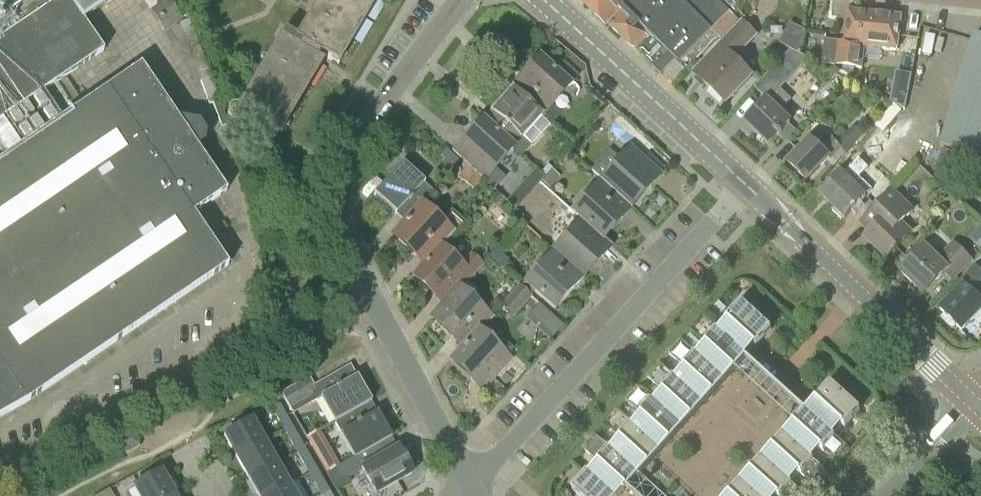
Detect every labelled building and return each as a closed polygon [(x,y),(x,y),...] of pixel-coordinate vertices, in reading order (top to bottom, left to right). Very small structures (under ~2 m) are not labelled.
[(105,52),(83,20),(112,0),(0,0),(0,121),(105,52)] [(331,1),(304,45),(289,36),(242,114),(279,136),(325,61),(324,61),(325,58),(338,66),(378,0),(330,0),(331,1)] [(602,21),(604,19),(646,57),(646,56),(663,71),(663,72),(666,69),(679,55),(685,61),(687,59),(717,25),(729,12),(718,0),(579,0),(602,21)] [(870,35),(872,14),(849,12),(846,44),(825,42),(823,66),(837,67),(838,56),(854,57),(855,47),(860,48),(861,34),(870,35)] [(838,56),(837,67),(861,70),(863,49),(897,52),(900,17),(872,14),(870,35),(861,34),(860,48),(855,47),(854,57),(838,56)] [(725,104),(751,77),(733,59),(756,35),(742,22),(694,73),(725,104)] [(800,55),(806,31),(790,22),(779,43),(800,55)] [(974,38),(940,150),(980,162),(980,38),(974,38)] [(511,94),(541,120),(542,119),(549,126),(560,114),(552,108),(570,89),(568,87),(553,74),(540,62),(511,94)] [(553,74),(568,87),(578,76),(563,62),(556,70),(553,74)] [(194,217),(227,194),(142,68),(0,163),(0,414),(31,394),(229,268),(194,217)] [(911,75),(896,72),(890,102),(905,110),(911,75)] [(779,113),(790,101),(779,90),(768,102),(767,101),(745,124),(768,146),(789,123),(779,113)] [(512,152),(541,120),(511,94),(483,125),(512,152)] [(198,147),(211,139),(198,118),(185,126),(198,147)] [(496,169),(512,152),(483,125),(455,155),(494,191),(505,178),(496,169)] [(821,153),(809,141),(786,164),(806,182),(828,160),(829,162),(841,150),(832,142),(821,153)] [(598,181),(629,209),(657,177),(627,150),(618,160),(608,151),(590,171),(600,180),(598,181)] [(959,172),(962,159),(943,155),(940,167),(959,172)] [(874,190),(861,176),(867,171),(858,162),(842,177),(840,174),(819,195),(843,220),(864,199),(874,190)] [(405,224),(420,207),(433,193),(402,164),(374,195),(405,224)] [(601,240),(629,209),(598,181),(570,212),(601,240)] [(873,211),(862,223),(872,232),(865,239),(887,261),(908,239),(898,230),(901,226),(913,214),(891,193),(873,211)] [(417,271),(438,248),(450,234),(420,207),(405,224),(393,238),(423,264),(417,271)] [(601,240),(570,212),(578,219),(550,251),(582,279),(610,248),(601,240)] [(980,247),(980,226),(971,238),(980,247)] [(973,262),(953,243),(937,260),(924,247),(900,273),(924,296),(947,271),(956,279),(973,262)] [(442,308),(457,291),(481,264),(470,255),(459,267),(438,248),(417,271),(410,279),(442,308)] [(501,271),(509,262),(496,250),(488,259),(501,271)] [(553,310),(582,279),(550,251),(522,283),(553,310)] [(974,268),(958,285),(962,288),(939,311),(961,332),(980,311),(980,304),(973,296),(979,290),(980,292),(980,275),(974,268)] [(512,320),(532,297),(519,286),(499,308),(512,320)] [(478,331),(489,319),(457,291),(442,308),(430,322),(461,350),(478,331)] [(540,304),(529,316),(553,338),(564,326),(540,304)] [(717,334),(746,360),(770,335),(741,308),(717,334)] [(746,360),(717,334),(715,335),(701,322),(680,344),(724,384),(746,360)] [(510,360),(478,331),(461,350),(449,364),(481,392),(510,360)] [(702,407),(724,384),(680,344),(659,368),(702,407)] [(333,423),(370,402),(349,366),(312,387),(307,378),(280,393),(292,415),(320,399),(333,423)] [(680,431),(702,407),(659,368),(637,391),(680,431)] [(835,441),(837,439),(858,417),(828,390),(805,414),(835,441)] [(659,454),(680,431),(637,391),(615,414),(659,454)] [(354,459),(390,438),(370,402),(333,423),(353,458),(354,459)] [(284,432),(292,427),(279,404),(271,409),(284,432)] [(637,477),(659,454),(615,414),(593,438),(637,477)] [(851,452),(837,439),(835,441),(805,414),(783,438),(827,478),(846,457),(851,452)] [(235,460),(263,443),(251,421),(222,437),(235,460)] [(296,453),(304,448),(292,427),(284,432),(296,453)] [(339,467),(339,466),(319,430),(306,438),(327,474),(339,467)] [(125,456),(139,448),(133,438),(119,446),(125,456)] [(339,467),(340,469),(331,474),(337,483),(360,470),(374,495),(411,474),(390,438),(354,459),(353,458),(339,466),(339,467)] [(637,477),(593,438),(569,463),(583,476),(585,474),(610,495),(619,495),(637,477)] [(827,478),(783,438),(762,461),(800,495),(810,495),(827,478)] [(247,481),(276,465),(263,443),(235,460),(247,481)] [(308,475),(317,470),(304,448),(296,453),(308,475)] [(762,461),(740,485),(752,495),(800,495),(762,461)] [(288,486),(276,465),(247,481),(256,495),(271,495),(288,486)] [(329,491),(317,470),(308,475),(319,492),(312,495),(321,495),(329,491)] [(172,494),(159,473),(131,489),(135,495),(169,495),(172,494)] [(585,474),(583,476),(568,492),(572,495),(610,495),(585,474)] [(740,485),(729,495),(752,495),(740,485)] [(288,486),(271,495),(293,495),(288,486)]
